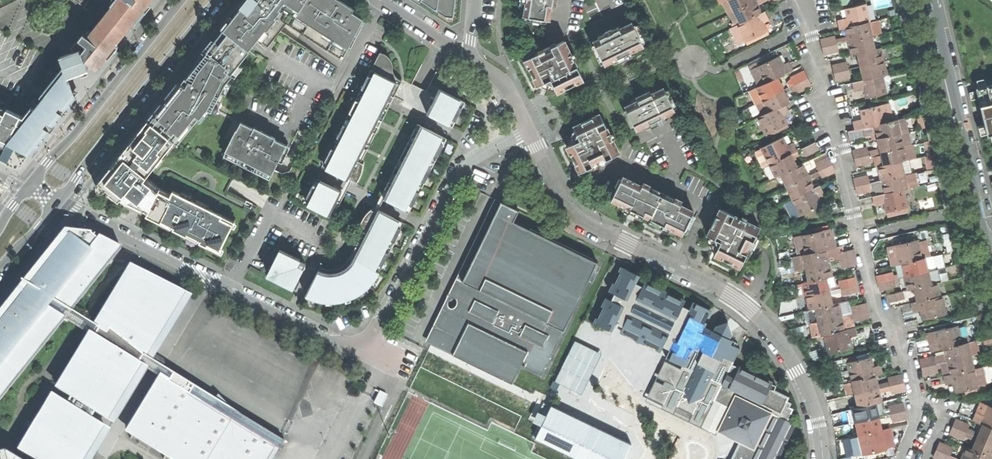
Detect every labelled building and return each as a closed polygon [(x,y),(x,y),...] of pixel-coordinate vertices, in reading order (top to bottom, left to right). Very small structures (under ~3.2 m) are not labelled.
[(83,31),(84,32),(72,47),(74,49),(73,51),(61,56),(65,65),(69,77),(89,69),(86,58),(98,67),(111,51),(141,13),(151,0),(108,0),(83,31)] [(223,30),(250,50),(259,39),(266,29),(268,31),(279,18),(277,17),(286,7),(298,16),(308,0),(245,0),(222,28),(223,30)] [(340,0),(308,0),(298,16),(350,48),(365,19),(355,13),(356,10),(340,0)] [(447,15),(454,16),(456,0),(422,0),(447,15)] [(524,16),(550,19),(552,5),(556,4),(557,0),(527,0),(524,16)] [(735,10),(756,0),(730,0),(735,10)] [(756,0),(735,10),(741,22),(762,12),(759,6),(756,0)] [(866,3),(846,8),(848,13),(849,18),(839,20),(841,28),(847,26),(869,21),(871,21),(866,3)] [(270,32),(263,42),(269,47),(288,24),(291,26),(298,16),(286,7),(277,17),(279,18),(268,31),(270,32)] [(735,25),(741,22),(735,10),(729,13),(735,25)] [(766,10),(762,12),(741,22),(735,25),(731,27),(739,44),(747,41),(768,30),(766,25),(764,21),(769,18),(766,10)] [(344,60),(350,48),(298,16),(291,26),(344,60)] [(872,34),(869,21),(847,26),(848,33),(850,40),(872,34)] [(593,41),(605,64),(622,56),(644,45),(633,22),(614,30),(613,29),(611,29),(607,31),(607,35),(593,41)] [(270,32),(268,31),(266,29),(259,39),(263,42),(270,32)] [(151,122),(174,141),(184,129),(187,131),(211,101),(216,102),(225,83),(233,75),(231,73),(250,50),(223,30),(215,41),(216,43),(203,58),(191,73),(184,86),(182,84),(176,92),(175,91),(156,115),(157,116),(151,122)] [(768,31),(768,30),(747,41),(748,44),(769,33),(768,31)] [(876,48),(872,34),(850,40),(851,47),(853,54),(858,52),(876,48)] [(836,35),(820,39),(822,46),(838,43),(836,35)] [(554,86),(557,92),(584,79),(565,40),(551,47),(553,49),(540,56),(538,53),(525,59),(538,86),(545,82),(549,84),(554,86)] [(839,50),(838,43),(822,46),(824,53),(839,50)] [(881,47),(876,48),(858,52),(860,60),(862,65),(884,60),(881,47)] [(778,52),(757,62),(759,66),(779,56),(778,52)] [(780,55),(779,56),(759,66),(758,67),(751,70),(759,86),(778,77),(794,69),(790,61),(787,63),(786,61),(785,60),(783,61),(780,55)] [(393,63),(382,57),(375,70),(372,68),(348,116),(351,118),(348,125),(344,124),(338,136),(342,138),(336,149),(332,147),(326,159),(330,161),(327,168),(349,179),(350,178),(359,182),(365,169),(363,167),(364,165),(367,160),(360,157),(367,144),(374,130),(377,131),(381,124),(380,121),(381,120),(383,120),(392,101),(392,99),(393,97),(394,95),(395,95),(401,84),(398,81),(397,79),(393,63)] [(887,74),(884,60),(862,65),(863,72),(865,79),(883,75),(887,74)] [(848,61),(832,65),(834,72),(850,68),(848,61)] [(2,137),(9,140),(11,135),(20,139),(17,143),(16,149),(18,153),(20,155),(24,156),(28,154),(49,128),(46,126),(50,120),(47,118),(49,115),(52,112),(55,114),(74,91),(69,77),(65,65),(41,94),(44,98),(35,108),(32,105),(24,116),(7,108),(5,113),(0,110),(0,140),(2,137)] [(851,75),(850,68),(834,72),(836,79),(851,75)] [(787,82),(789,86),(809,76),(806,70),(792,77),(793,79),(787,82)] [(887,92),(883,75),(865,79),(853,82),(855,89),(865,87),(866,92),(867,97),(887,92)] [(812,83),(809,76),(789,86),(791,89),(796,87),(798,90),(812,83)] [(780,82),(778,77),(759,86),(750,90),(756,103),(784,89),(780,82)] [(987,134),(991,133),(991,84),(976,88),(987,134)] [(675,110),(664,87),(648,95),(625,106),(637,129),(675,110)] [(428,112),(455,125),(467,101),(440,88),(433,101),(428,112)] [(787,95),(784,89),(756,103),(762,115),(786,103),(790,101),(787,95)] [(894,120),(889,102),(861,108),(863,114),(864,118),(866,127),(894,120)] [(790,110),(786,103),(762,115),(758,117),(766,133),(767,133),(788,122),(785,117),(783,113),(790,110)] [(567,146),(579,171),(593,166),(592,162),(605,156),(606,159),(619,153),(600,113),(574,126),(577,134),(575,139),(574,142),(567,146)] [(903,117),(894,120),(866,127),(862,127),(864,135),(877,132),(878,134),(879,137),(901,132),(907,131),(903,117)] [(866,127),(864,118),(853,121),(855,129),(862,127),(866,127)] [(235,133),(233,137),(238,139),(243,131),(240,129),(243,124),(253,129),(254,127),(241,121),(235,133)] [(386,197),(408,208),(411,202),(414,204),(420,192),(416,191),(421,183),(424,185),(448,137),(419,122),(413,134),(414,135),(413,137),(412,139),(411,139),(398,163),(395,170),(398,172),(393,183),(386,197)] [(788,123),(788,122),(767,133),(769,136),(788,126),(787,124),(788,123)] [(231,154),(267,172),(269,169),(274,171),(279,160),(278,159),(286,143),(254,127),(253,129),(243,124),(240,129),(243,131),(238,139),(233,137),(228,148),(232,150),(231,154)] [(850,138),(864,135),(862,127),(855,129),(848,131),(850,138)] [(904,145),(901,132),(879,137),(880,142),(881,146),(882,151),(904,145)] [(784,136),(762,147),(770,163),(791,153),(798,150),(794,142),(788,145),(787,142),(784,136)] [(816,142),(803,148),(806,155),(819,148),(816,142)] [(10,163),(14,147),(5,144),(1,160),(10,163)] [(904,145),(882,151),(883,154),(885,164),(902,160),(915,157),(912,144),(904,145)] [(854,157),(869,153),(869,149),(868,146),(853,150),(854,157)] [(800,154),(798,150),(791,153),(794,159),(797,158),(796,156),(800,154)] [(795,161),(794,159),(791,153),(770,163),(776,176),(782,173),(797,165),(795,161)] [(870,157),(869,153),(854,157),(856,164),(871,161),(870,157)] [(816,163),(820,170),(833,163),(830,156),(816,163)] [(905,174),(902,160),(885,164),(879,165),(881,173),(883,179),(905,174)] [(802,163),(797,165),(782,173),(788,185),(808,175),(806,170),(802,163)] [(820,170),(823,176),(837,170),(833,163),(820,170)] [(770,179),(775,177),(770,165),(765,167),(770,179)] [(915,172),(905,174),(883,179),(884,183),(885,187),(886,193),(903,188),(918,185),(915,172)] [(855,186),(871,182),(869,174),(854,178),(855,186)] [(811,181),(808,175),(788,185),(794,198),(814,188),(811,181)] [(622,176),(611,199),(633,210),(666,226),(683,234),(695,211),(681,204),(680,200),(676,199),(673,200),(649,188),(648,185),(646,183),(641,185),(622,176)] [(308,196),(312,197),(309,205),(331,216),(337,203),(344,190),(322,180),(319,185),(314,183),(308,196)] [(872,186),(871,182),(855,186),(857,193),(872,189),(872,186)] [(821,184),(814,188),(794,198),(793,198),(801,215),(823,204),(820,199),(818,195),(825,191),(821,184)] [(908,206),(903,188),(886,193),(874,195),(875,203),(886,201),(887,205),(888,211),(908,206)] [(425,341),(440,348),(465,295),(457,291),(499,200),(493,197),(425,341)] [(518,209),(499,200),(457,291),(465,295),(440,348),(512,383),(523,361),(525,362),(524,366),(542,375),(596,260),(512,220),(518,209)] [(721,207),(708,234),(716,238),(717,241),(718,246),(714,254),(741,267),(747,253),(744,252),(750,239),(754,240),(761,227),(721,207)] [(361,248),(355,258),(381,271),(382,269),(379,267),(381,263),(384,265),(392,250),(388,248),(392,240),(396,241),(404,226),(399,224),(402,219),(380,208),(372,225),(361,248)] [(121,248),(98,236),(96,239),(90,234),(90,232),(63,230),(20,282),(24,285),(19,292),(15,289),(0,308),(0,401),(121,248)] [(795,238),(799,256),(836,247),(837,247),(834,238),(831,239),(831,238),(830,236),(827,237),(826,230),(795,238)] [(893,265),(903,263),(926,258),(931,257),(927,240),(919,242),(919,240),(895,245),(897,251),(898,255),(891,257),(893,265)] [(799,270),(807,268),(829,263),(839,260),(837,254),(836,247),(799,256),(796,256),(799,270)] [(301,259),(282,249),(270,270),(275,273),(273,277),(295,288),(302,276),(301,274),(302,271),(304,269),(308,265),(307,261),(305,260),(302,261),(301,259)] [(840,252),(842,260),(856,256),(854,249),(840,252)] [(843,267),(858,264),(856,256),(842,260),(843,267)] [(330,271),(320,269),(307,295),(318,299),(331,301),(343,300),(353,297),(364,291),(373,282),(381,271),(355,258),(351,264),(348,267),(342,270),(335,271),(330,271)] [(905,270),(906,276),(929,271),(926,258),(903,263),(905,270)] [(807,268),(810,281),(827,277),(833,275),(831,269),(829,263),(807,268)] [(129,265),(125,271),(155,289),(154,292),(157,294),(159,291),(178,303),(181,304),(187,294),(129,265)] [(796,425),(792,423),(795,415),(792,413),(793,409),(790,407),(791,403),(788,401),(790,397),(776,390),(777,386),(733,364),(741,348),(729,343),(733,333),(731,327),(728,322),(716,325),(712,334),(702,329),(710,310),(694,301),(690,309),(684,306),(685,302),(645,282),(643,286),(637,284),(640,276),(624,267),(612,292),(615,293),(611,300),(608,299),(596,323),(613,332),(617,324),(623,327),(621,330),(661,350),(664,347),(670,350),(666,357),(682,364),(722,384),(714,400),(730,408),(719,431),(740,441),(731,458),(779,458),(796,425)] [(109,430),(90,418),(94,411),(107,419),(121,397),(119,396),(125,386),(127,387),(140,365),(138,363),(143,355),(145,356),(152,345),(150,344),(156,333),(158,335),(178,303),(159,291),(157,294),(154,292),(155,289),(125,271),(92,325),(97,329),(94,335),(88,332),(54,389),(69,397),(65,403),(50,394),(16,450),(30,458),(92,458),(109,430)] [(910,290),(916,288),(932,284),(929,271),(906,276),(908,283),(910,290)] [(878,275),(880,282),(894,279),(893,272),(878,275)] [(804,282),(808,296),(831,290),(829,284),(827,277),(810,281),(804,282)] [(855,277),(840,280),(842,288),(856,284),(855,277)] [(882,290),(896,286),(894,279),(880,282),(882,290)] [(917,295),(919,301),(941,296),(938,283),(932,284),(916,288),(917,295)] [(858,291),(856,284),(842,288),(844,294),(858,291)] [(811,309),(816,308),(834,304),(832,297),(831,290),(808,296),(811,309)] [(890,302),(905,298),(903,291),(889,295),(890,302)] [(924,319),(947,314),(943,295),(941,296),(919,301),(913,302),(915,311),(921,309),(922,313),(924,319)] [(816,308),(819,321),(843,316),(841,308),(839,302),(834,304),(816,308)] [(869,310),(867,303),(852,306),(854,314),(869,310)] [(870,317),(869,310),(854,314),(856,321),(870,317)] [(814,337),(825,334),(846,329),(844,322),(843,316),(819,321),(811,323),(814,337)] [(932,351),(947,347),(970,342),(966,326),(958,328),(958,326),(935,331),(936,336),(937,340),(930,342),(932,351)] [(830,352),(853,346),(852,341),(851,337),(858,335),(856,327),(846,329),(825,334),(830,352)] [(566,357),(580,364),(590,344),(576,337),(566,357)] [(970,342),(947,347),(948,353),(950,361),(971,355),(980,353),(977,340),(970,342)] [(950,361),(948,353),(935,356),(938,364),(950,361)] [(950,361),(953,374),(975,369),(971,355),(950,361)] [(923,367),(938,364),(935,356),(921,359),(923,367)] [(852,381),(854,380),(876,375),(882,374),(880,365),(874,366),(873,363),(871,357),(848,362),(852,381)] [(716,436),(719,431),(730,408),(714,400),(705,420),(657,396),(671,368),(679,372),(681,368),(665,360),(644,399),(716,436)] [(946,370),(947,375),(953,374),(950,361),(938,364),(939,368),(945,366),(946,370)] [(705,420),(714,400),(722,384),(682,364),(681,368),(679,372),(671,368),(657,396),(705,420)] [(939,371),(939,368),(938,364),(923,367),(924,374),(939,371)] [(979,385),(986,384),(982,367),(975,369),(953,374),(947,375),(945,376),(947,384),(953,382),(954,387),(955,392),(965,390),(967,395),(979,392),(978,387),(979,385)] [(172,373),(168,379),(159,374),(124,432),(168,458),(270,458),(272,454),(276,447),(281,438),(172,373)] [(854,380),(857,393),(879,388),(878,384),(877,380),(876,375),(854,380)] [(889,378),(890,381),(891,385),(906,382),(904,375),(889,378)] [(907,389),(906,382),(891,385),(893,393),(907,389)] [(857,393),(860,407),(877,403),(882,402),(881,395),(879,388),(857,393)] [(381,407),(388,395),(380,391),(379,392),(375,401),(373,403),(381,407)] [(855,408),(858,421),(881,416),(879,410),(877,403),(860,407),(855,408)] [(890,407),(892,413),(906,410),(905,403),(890,407)] [(984,424),(991,427),(991,407),(988,405),(986,410),(984,414),(979,412),(975,420),(984,424)] [(632,445),(551,407),(536,440),(575,458),(625,458),(632,445)] [(894,421),(908,418),(906,410),(892,413),(894,421)] [(858,421),(861,435),(884,430),(882,423),(881,416),(858,421)] [(967,432),(971,424),(957,419),(954,426),(967,432)] [(979,437),(991,442),(991,427),(984,424),(981,431),(979,437)] [(965,439),(967,432),(954,426),(951,433),(965,439)] [(865,453),(889,448),(887,442),(886,438),(893,436),(891,428),(884,430),(861,435),(865,453)] [(855,453),(862,452),(859,436),(852,438),(855,453)] [(973,449),(989,456),(991,457),(991,442),(979,437),(976,443),(973,449)] [(940,442),(937,449),(952,455),(954,449),(940,442)] [(963,458),(987,458),(989,456),(973,449),(968,447),(965,454),(963,458)] [(952,455),(937,449),(934,456),(940,458),(950,458),(952,455)]
